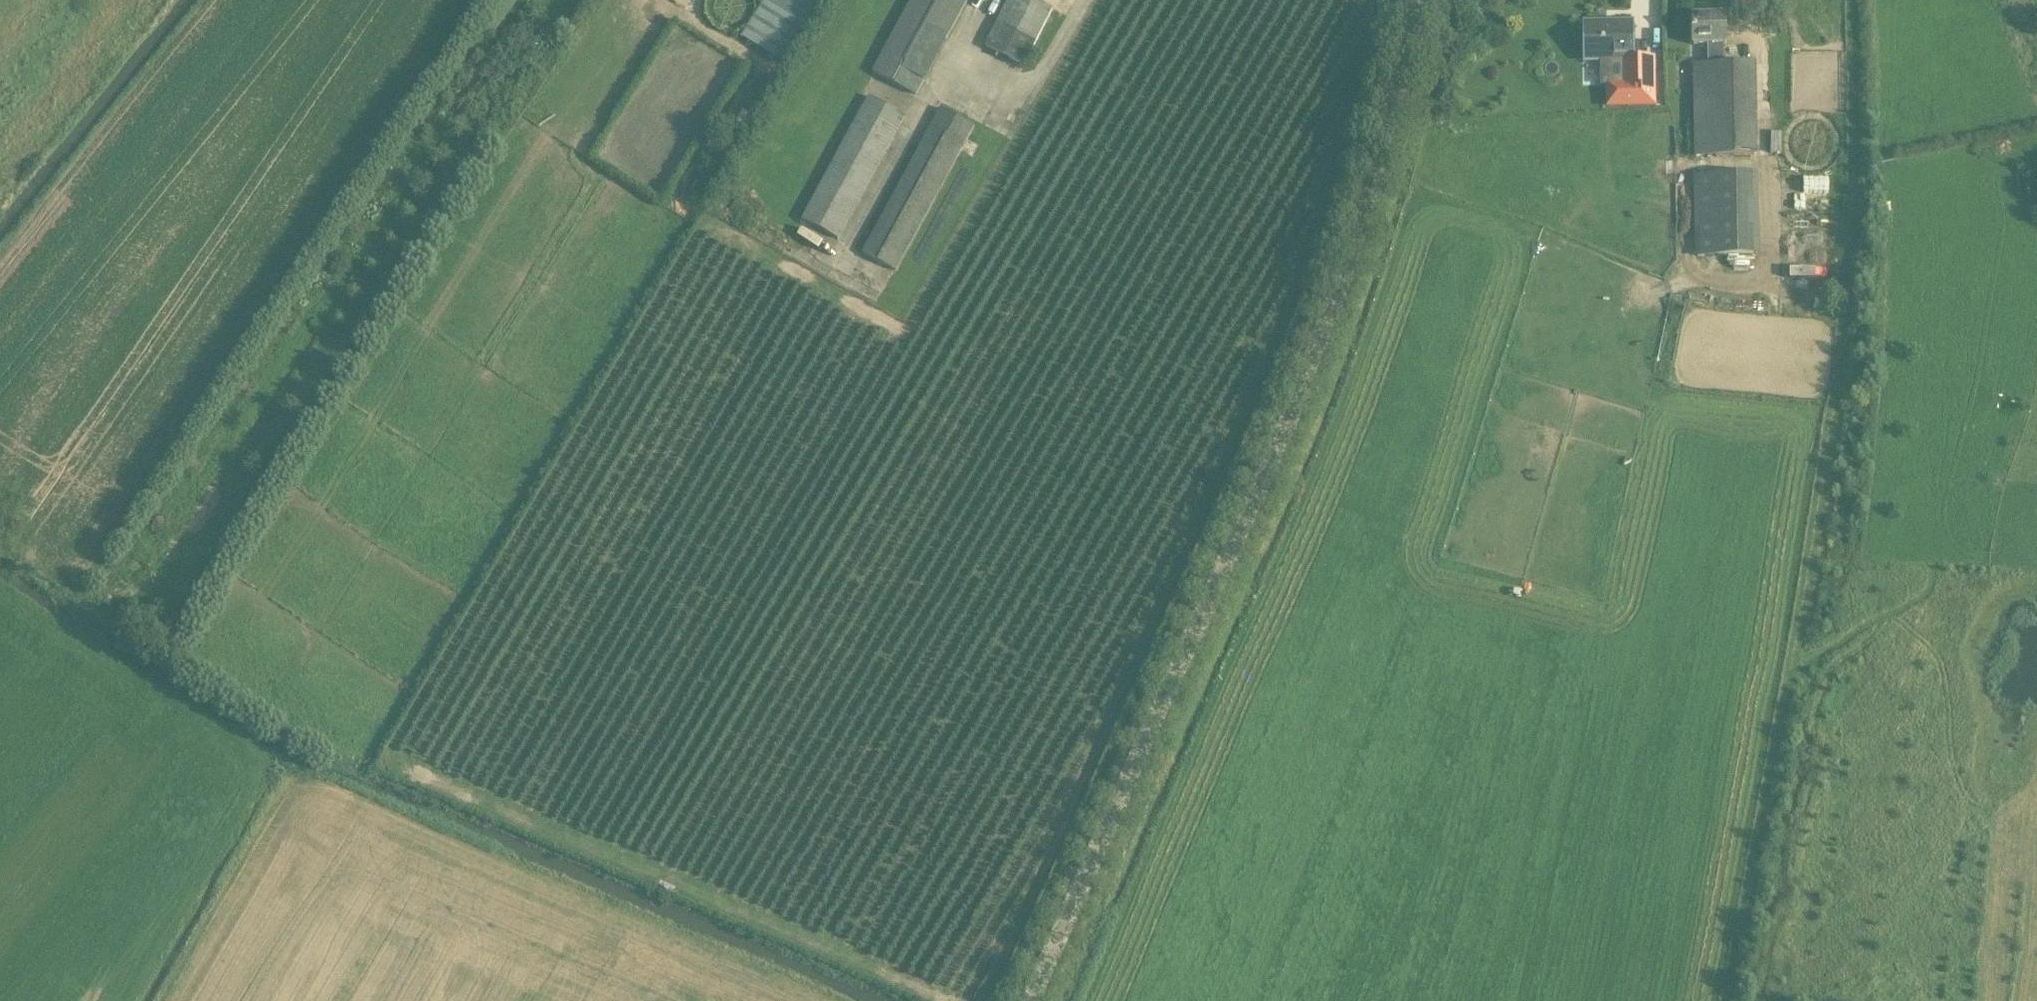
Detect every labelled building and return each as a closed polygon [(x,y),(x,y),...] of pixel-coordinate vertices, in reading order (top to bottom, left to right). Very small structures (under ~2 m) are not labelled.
[(744,38),(788,67),(828,0),(769,0),(744,38)] [(872,73),(916,96),(968,0),(911,0),(872,73)] [(984,47),(1025,67),(1053,9),(1036,0),(1008,0),(984,47)] [(1757,63),(1724,63),(1723,46),(1727,46),(1727,15),(1692,15),(1693,47),(1708,47),(1708,64),(1693,64),(1694,157),(1759,157),(1757,63)] [(1655,107),(1654,57),(1633,58),(1632,22),(1613,22),(1613,25),(1587,25),(1587,59),(1623,59),(1623,83),(1606,83),(1606,108),(1655,107)] [(869,96),(801,219),(839,241),(906,116),(869,96)] [(941,107),(862,253),(897,272),(976,126),(941,107)] [(1751,256),(1759,256),(1758,174),(1693,175),(1695,257),(1730,257),(1730,267),(1751,267),(1751,256)]
